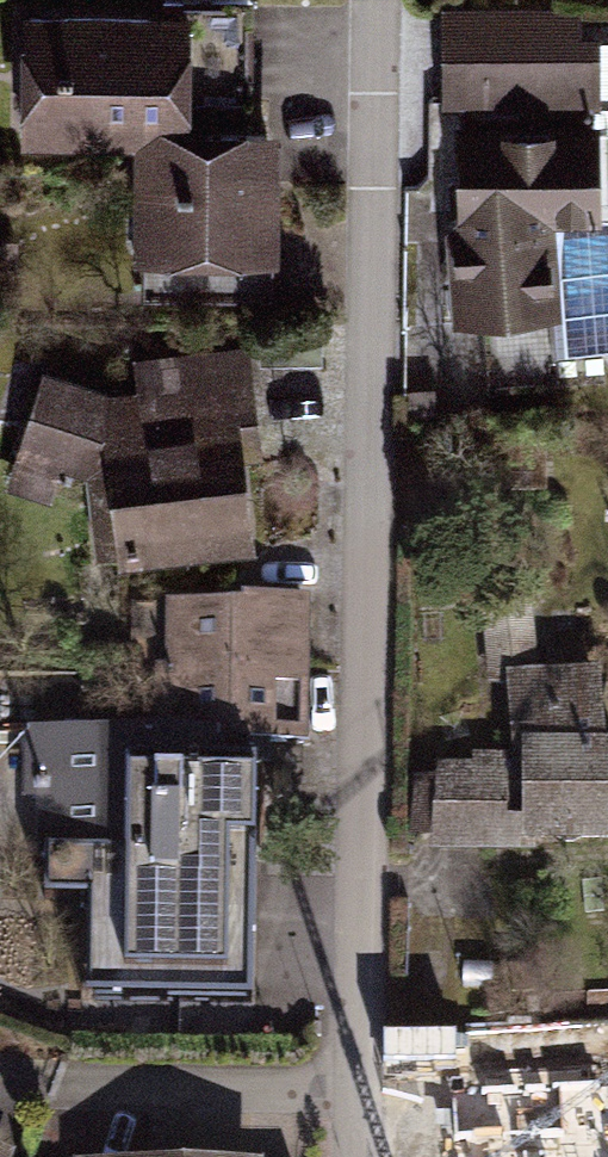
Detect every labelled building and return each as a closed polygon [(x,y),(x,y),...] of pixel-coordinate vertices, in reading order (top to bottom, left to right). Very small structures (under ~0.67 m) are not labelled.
[(443,1),(444,101),(460,102),(460,113),(455,113),(459,205),(453,210),(458,314),(484,311),(488,385),(560,382),(557,349),(607,346),(607,212),(602,212),(600,114),(595,114),(595,101),(601,100),(601,26),(581,26),(580,0),(502,0),(443,1)] [(191,32),(20,33),(21,145),(192,144),(191,32)] [(138,300),(275,294),(270,162),(133,168),(138,300)] [(106,569),(251,552),(240,446),(254,444),(245,353),(137,363),(127,396),(32,379),(1,491),(101,510),(106,569)] [(507,667),(539,666),(529,568),(477,573),(489,684),(508,681),(507,667)] [(309,741),(312,592),(248,591),(248,600),(128,597),(127,666),(153,667),(152,725),(219,726),(219,739),(269,740),(309,741)] [(607,837),(607,734),(601,663),(539,666),(507,667),(508,681),(510,751),(472,750),(472,761),(436,760),(435,774),(414,774),(412,835),(432,834),(431,850),(537,850),(537,840),(607,837)] [(84,993),(255,995),(258,759),(269,759),(269,740),(219,739),(219,726),(152,725),(24,724),(23,798),(35,798),(35,849),(43,849),(42,893),(85,894),(84,993)] [(492,1067),(498,1156),(607,1156),(607,1059),(492,1067)] [(16,1148),(0,1142),(0,1156),(12,1156),(16,1148)]
